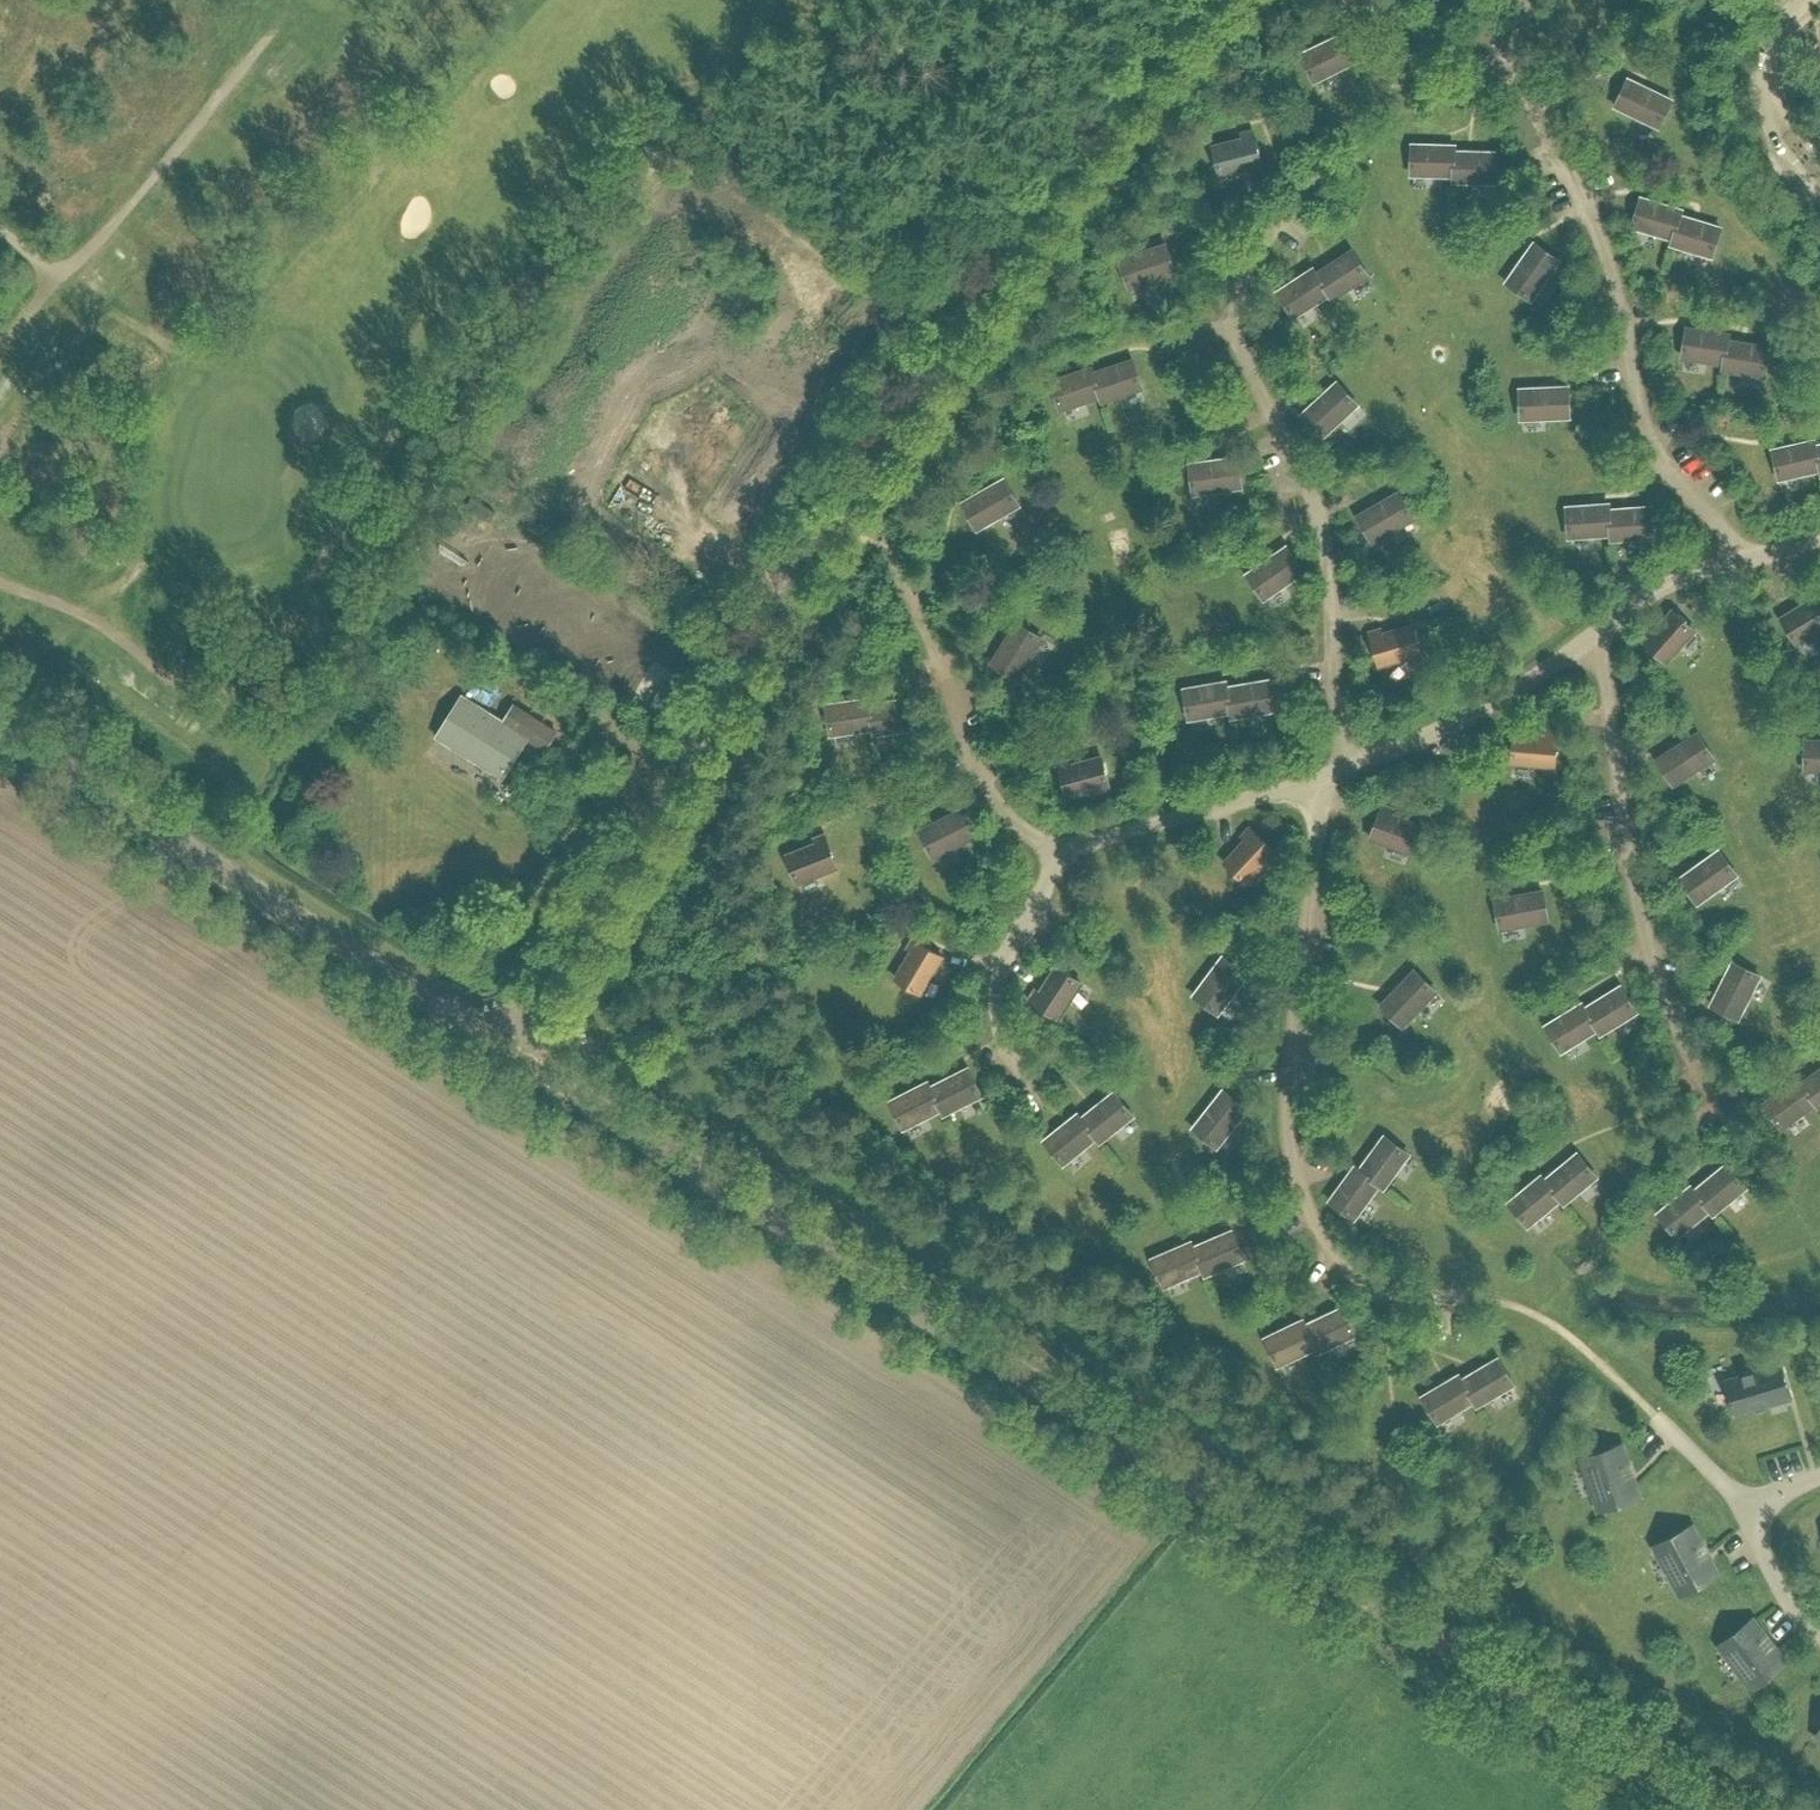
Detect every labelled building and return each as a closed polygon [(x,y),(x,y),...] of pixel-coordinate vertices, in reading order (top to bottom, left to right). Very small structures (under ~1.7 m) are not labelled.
[(1358,59),(1344,32),(1301,53),(1315,81),(1358,59)] [(1671,100),(1629,79),(1615,106),(1658,127),(1671,100)] [(1262,164),(1253,130),(1241,133),(1242,137),(1213,145),(1221,175),(1262,164)] [(1454,175),(1454,150),(1455,145),(1426,144),(1413,143),(1412,174),(1454,175)] [(1454,150),(1454,175),(1453,181),(1495,183),(1497,152),(1454,150)] [(1673,239),(1680,214),(1682,209),(1641,197),(1633,227),(1673,239)] [(1720,226),(1680,214),(1673,239),(1672,244),(1712,256),(1720,226)] [(1559,260),(1534,242),(1507,281),(1532,299),(1559,260)] [(1175,272),(1165,243),(1120,259),(1130,287),(1175,272)] [(1351,250),(1316,272),(1330,293),(1333,298),(1368,275),(1351,250)] [(1330,293),(1316,272),(1313,268),(1278,291),(1294,316),(1330,293)] [(1724,364),(1728,339),(1729,333),(1687,327),(1682,357),(1724,364)] [(1770,346),(1728,339),(1724,364),(1723,369),(1765,376),(1770,346)] [(1132,358),(1092,372),(1100,396),(1102,401),(1142,388),(1132,358)] [(1100,396),(1092,372),(1090,367),(1050,380),(1060,409),(1100,396)] [(1357,404),(1337,381),(1302,414),(1322,436),(1357,404)] [(1569,416),(1568,386),(1520,388),(1521,419),(1569,416)] [(1815,445),(1814,439),(1773,449),(1780,479),(1819,469),(1819,465),(1815,445)] [(1241,487),(1237,456),(1189,463),(1194,493),(1241,487)] [(1019,505),(1004,478),(962,502),(977,529),(1019,505)] [(1414,517),(1399,491),(1358,515),(1373,541),(1414,517)] [(1611,534),(1610,509),(1609,503),(1567,506),(1569,537),(1611,534)] [(1652,506),(1610,509),(1611,534),(1612,540),(1654,537),(1652,506)] [(1303,570),(1286,545),(1247,573),(1264,598),(1303,570)] [(1815,591),(1804,597),(1806,601),(1781,616),(1797,643),(1819,629),(1819,600),(1815,591)] [(1695,630),(1672,609),(1652,631),(1649,628),(1641,637),(1667,661),(1695,630)] [(1042,638),(1016,622),(991,663),(1017,679),(1042,638)] [(1420,654),(1411,624),(1383,633),(1382,628),(1370,632),(1380,666),(1420,654)] [(1226,686),(1230,711),(1231,717),(1273,710),(1268,679),(1226,686)] [(1230,711),(1226,686),(1225,681),(1184,688),(1189,718),(1230,711)] [(505,722),(463,696),(437,737),(502,777),(527,736),(545,747),(555,731),(515,706),(505,722)] [(911,697),(869,703),(873,728),(874,734),(916,728),(911,697)] [(873,728),(869,703),(869,698),(827,704),(831,734),(873,728)] [(1557,731),(1545,730),(1544,735),(1515,732),(1512,763),(1554,766),(1557,731)] [(1714,758),(1697,732),(1657,758),(1674,784),(1714,758)] [(1806,739),(1805,770),(1819,770),(1819,739),(1806,739)] [(1109,785),(1100,755),(1072,763),(1071,759),(1059,762),(1068,796),(1109,785)] [(1395,809),(1384,804),(1370,837),(1409,853),(1421,824),(1394,813),(1395,809)] [(976,835),(962,808),(920,829),(933,857),(976,835)] [(1275,852),(1249,827),(1241,836),(1244,840),(1224,861),(1247,882),(1275,852)] [(837,867),(824,834),(813,839),(814,843),(787,854),(798,883),(837,867)] [(1737,875),(1719,850),(1680,878),(1698,902),(1737,875)] [(1548,920),(1542,890),(1495,898),(1501,928),(1548,920)] [(943,956),(912,938),(906,949),(910,951),(895,977),(921,993),(943,956)] [(1247,974),(1223,956),(1194,994),(1218,1013),(1247,974)] [(1760,975),(1732,962),(1711,1004),(1738,1018),(1760,975)] [(1082,982),(1056,965),(1040,990),(1036,987),(1029,998),(1059,1017),(1082,982)] [(1436,991),(1414,970),(1381,1005),(1403,1026),(1436,991)] [(1584,1007),(1597,1029),(1600,1033),(1636,1011),(1620,985),(1584,1007)] [(1597,1029),(1584,1007),(1581,1002),(1545,1024),(1561,1050),(1597,1029)] [(930,1087),(941,1109),(944,1114),(981,1096),(968,1068),(930,1087)] [(1801,1082),(1816,1102),(1819,1107),(1819,1106),(1819,1068),(1801,1082)] [(1816,1102),(1801,1082),(1798,1077),(1764,1102),(1782,1127),(1816,1102)] [(941,1109),(930,1087),(928,1081),(890,1100),(903,1128),(941,1109)] [(1246,1109),(1222,1090),(1193,1127),(1217,1146),(1246,1109)] [(1114,1091),(1081,1117),(1096,1137),(1100,1141),(1133,1115),(1114,1091)] [(1096,1137),(1081,1117),(1077,1113),(1044,1139),(1064,1163),(1096,1137)] [(1359,1169),(1379,1184),(1384,1187),(1409,1153),(1384,1135),(1359,1169)] [(1545,1179),(1560,1198),(1564,1203),(1597,1176),(1577,1152),(1545,1179)] [(1694,1190),(1710,1209),(1713,1214),(1746,1188),(1727,1164),(1694,1190)] [(1379,1184),(1359,1169),(1354,1166),(1330,1200),(1355,1218),(1379,1184)] [(1560,1198),(1545,1179),(1541,1174),(1508,1201),(1528,1225),(1560,1198)] [(1710,1209),(1694,1190),(1690,1185),(1657,1212),(1677,1236),(1710,1209)] [(1232,1230),(1193,1247),(1203,1270),(1205,1275),(1244,1258),(1232,1230)] [(1203,1270),(1193,1247),(1191,1241),(1152,1258),(1164,1286),(1203,1270)] [(1330,1312),(1303,1325),(1314,1348),(1316,1353),(1354,1335),(1341,1307),(1330,1312)] [(1314,1348),(1303,1325),(1301,1320),(1263,1338),(1276,1366),(1314,1348)] [(1460,1380),(1472,1402),(1475,1407),(1512,1386),(1496,1359),(1460,1380)] [(1735,1416),(1792,1398),(1782,1362),(1725,1379),(1735,1416)] [(1472,1402),(1460,1380),(1457,1375),(1420,1396),(1436,1423),(1472,1402)] [(1601,1509),(1638,1497),(1621,1445),(1584,1457),(1601,1509)] [(1682,1593),(1716,1574),(1690,1526),(1656,1545),(1682,1593)] [(1754,1687),(1785,1663),(1752,1620),(1721,1644),(1754,1687)]
